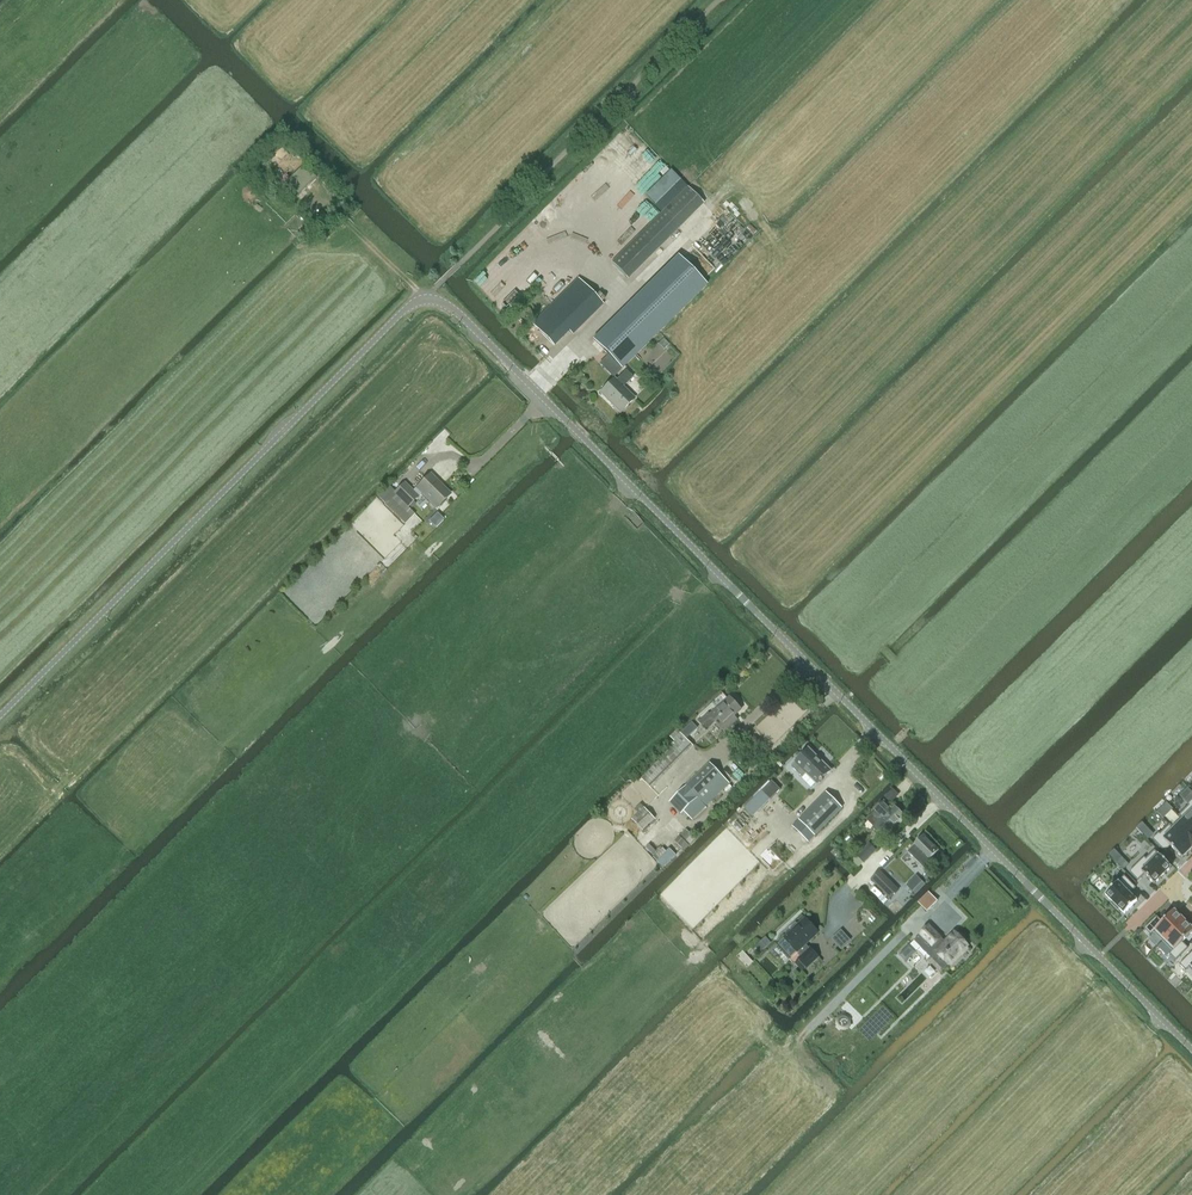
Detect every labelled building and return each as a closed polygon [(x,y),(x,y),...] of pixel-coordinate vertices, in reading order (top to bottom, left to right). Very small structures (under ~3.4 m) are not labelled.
[(292,202),(309,185),(316,178),(303,165),(279,189),(292,202)] [(625,277),(676,227),(701,201),(687,187),(662,213),(611,263),(625,277)] [(593,340),(622,369),(666,325),(706,285),(677,256),(675,258),(593,340)] [(572,335),(604,304),(579,278),(532,324),(555,347),(570,332),(572,335)] [(634,399),(623,388),(633,377),(626,370),(615,380),(614,379),(600,393),(620,413),(634,399)] [(416,488),(413,492),(418,497),(421,493),(429,501),(436,508),(450,494),(430,475),(416,488)] [(407,508),(418,497),(413,492),(404,483),(393,494),(407,508)] [(414,515),(407,508),(393,494),(384,503),(405,524),(414,515)] [(443,520),(437,514),(429,522),(435,528),(443,520)] [(724,732),(727,729),(733,723),(730,720),(741,710),(729,698),(710,715),(708,714),(700,721),(706,727),(713,720),(724,732)] [(666,754),(675,763),(693,744),(678,730),(670,737),(675,742),(674,742),(676,744),(666,754)] [(822,779),(830,771),(823,764),(824,763),(817,756),(816,757),(809,750),(796,762),(796,763),(792,767),(803,778),(807,773),(818,784),(820,781),(821,782),(823,780),(822,779)] [(653,785),(675,763),(666,754),(644,776),(653,785)] [(729,784),(725,780),(709,764),(686,786),(687,786),(670,803),(681,813),(697,797),(698,798),(709,787),(717,795),(729,784)] [(799,820),(815,835),(842,808),(826,793),(799,820)] [(1178,816),(1180,818),(1181,817),(1191,828),(1191,800),(1188,804),(1187,805),(1188,806),(1179,815),(1178,816)] [(903,816),(895,807),(891,810),(884,802),(874,811),(876,812),(867,820),(874,827),(872,828),(881,837),(903,816)] [(642,830),(654,819),(645,808),(632,820),(642,830)] [(1171,827),(1191,848),(1191,828),(1181,817),(1180,818),(1172,826),(1171,827)] [(1141,823),(1136,829),(1147,839),(1152,834),(1141,823)] [(1152,839),(1165,852),(1171,846),(1182,858),(1183,858),(1191,849),(1191,848),(1171,827),(1172,826),(1170,824),(1169,825),(1160,834),(1159,833),(1152,839)] [(690,846),(689,845),(695,839),(686,830),(674,842),(684,851),(690,846)] [(931,859),(939,851),(923,835),(915,844),(908,852),(927,870),(934,862),(931,859)] [(1115,849),(1109,855),(1124,869),(1129,864),(1115,849)] [(1144,857),(1130,872),(1138,880),(1144,874),(1154,884),(1171,867),(1154,850),(1146,859),(1144,857)] [(890,899),(899,890),(880,871),(871,880),(890,899)] [(1118,882),(1105,895),(1112,902),(1111,903),(1118,910),(1119,909),(1124,914),(1137,901),(1130,894),(1136,888),(1124,876),(1118,882)] [(919,903),(927,911),(937,901),(929,893),(919,903)] [(1157,917),(1144,929),(1150,935),(1154,932),(1163,942),(1184,921),(1175,911),(1174,910),(1162,922),(1157,917)] [(785,938),(778,945),(791,959),(798,952),(798,951),(802,956),(799,959),(807,968),(818,957),(810,948),(809,949),(805,945),(818,933),(805,919),(798,926),(796,924),(790,929),(792,931),(785,938)] [(1163,942),(1172,951),(1169,954),(1175,960),(1188,948),(1182,942),(1191,933),(1191,928),(1184,921),(1163,942)] [(920,934),(914,941),(943,970),(948,965),(951,963),(952,964),(960,956),(959,955),(968,946),(955,932),(945,942),(929,926),(920,934)] [(841,930),(836,934),(846,945),(851,941),(841,930)] [(905,949),(900,954),(907,962),(912,956),(905,949)] [(1179,965),(1186,971),(1189,968),(1191,971),(1191,952),(1179,965)]
